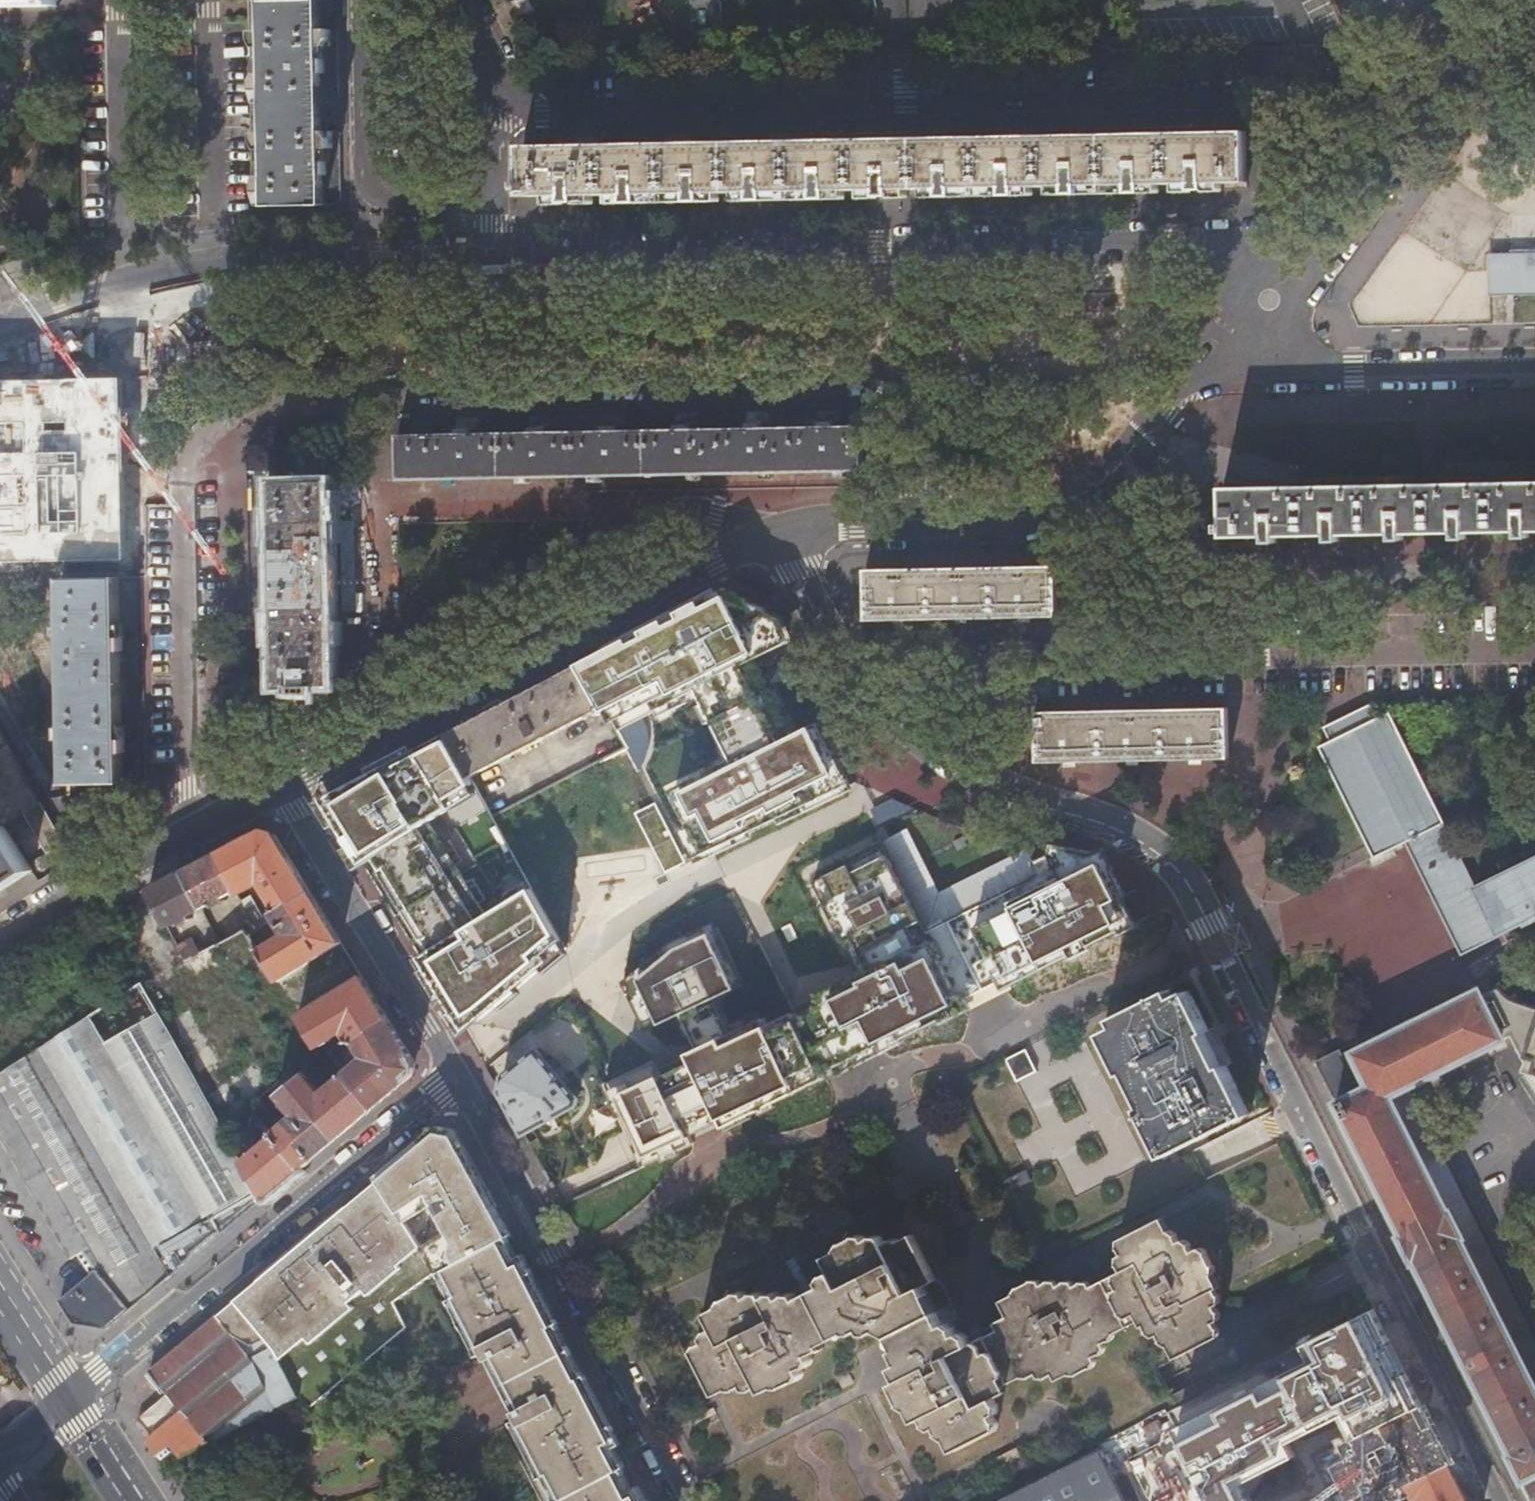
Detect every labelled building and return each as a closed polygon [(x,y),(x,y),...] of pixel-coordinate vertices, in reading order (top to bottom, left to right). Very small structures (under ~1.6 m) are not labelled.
[(264,32),(256,33),(256,48),(265,48),(265,75),(257,75),(256,91),(266,91),(267,132),(257,132),(258,148),(267,148),(267,174),(259,175),(258,192),(269,192),(269,202),(340,200),(339,180),(337,178),(337,157),(339,155),(338,132),(322,132),(322,105),(334,105),(337,102),(337,79),(335,77),(335,57),(336,55),(335,32),(321,32),(319,3),(333,3),(335,1),(335,0),(264,0),(264,32)] [(1078,184),(1130,184),(1173,182),(1247,179),(1246,133),(524,147),(525,196),(534,196),(566,195),(566,198),(577,197),(577,195),(628,195),(628,196),(639,196),(690,194),(702,194),(754,193),(766,192),(816,191),(826,191),(879,189),(890,189),(941,187),(954,188),(1005,186),(1016,186),(1067,184),(1078,184)] [(1173,182),(1173,183),(1193,183),(1193,189),(1204,189),(1204,183),(1247,181),(1247,179),(1173,182)] [(340,200),(269,202),(270,207),(337,205),(343,201),(342,184),(339,180),(340,200)] [(1141,184),(1173,183),(1173,182),(1130,184),(1130,190),(1141,190),(1141,184)] [(1490,253),(1491,271),(1491,292),(1534,291),(1534,252),(1490,253)] [(1452,314),(1450,263),(1425,264),(1426,315),(1452,314)] [(135,573),(129,381),(0,382),(0,575),(135,573)] [(851,469),(864,469),(863,426),(834,426),(834,421),(820,420),(820,426),(760,427),(760,422),(748,422),(748,428),(690,429),(690,423),(676,423),(676,429),(618,430),(617,424),(604,425),(604,431),(545,432),(545,426),(531,426),(531,432),(471,434),(470,427),(457,427),(457,434),(398,436),(399,479),(445,478),(458,478),(518,477),(531,477),(589,475),(602,475),(688,473),(702,473),(761,472),(774,471),(838,470),(851,469)] [(1503,481),(1463,482),(1466,531),(1517,530),(1517,536),(1529,537),(1530,530),(1534,530),(1534,480),(1503,481)] [(285,693),(324,691),(324,687),(332,687),(332,640),(332,630),(332,626),(332,587),(330,538),(330,526),(329,481),(273,482),(273,512),(266,512),(267,526),(274,526),(276,614),(269,614),(269,627),(276,628),(278,687),(285,687),(285,693)] [(1466,531),(1463,482),(1440,482),(1413,483),(1416,532),(1454,533),(1454,538),(1466,538),(1466,531)] [(1416,532),(1413,483),(1393,483),(1369,484),(1370,533),(1390,533),(1390,540),(1403,539),(1405,533),(1416,532)] [(1370,533),(1369,484),(1350,484),(1325,485),(1327,534),(1328,540),(1340,540),(1341,534),(1357,533),(1370,533)] [(1327,534),(1325,485),(1315,485),(1275,486),(1277,536),(1327,534)] [(1256,486),(1223,486),(1224,536),(1265,535),(1265,541),(1277,541),(1277,536),(1275,486),(1256,486)] [(1051,616),(1049,566),(865,570),(866,620),(1051,616)] [(65,727),(65,740),(66,783),(121,782),(120,751),(126,750),(126,737),(120,737),(119,649),(125,648),(124,634),(119,634),(118,577),(62,579),(63,627),(63,640),(65,727)] [(135,648),(135,634),(124,634),(125,648),(135,648)] [(603,709),(579,665),(447,734),(471,778),(597,712),(599,716),(605,713),(603,709)] [(324,721),(324,691),(285,693),(285,722),(324,721)] [(1372,853),(1441,818),(1439,815),(1441,813),(1393,717),(1391,718),(1388,712),(1377,717),(1370,704),(1324,727),(1330,741),(1320,746),(1323,753),(1321,754),(1368,850),(1370,849),(1372,853)] [(1224,758),(1223,708),(1161,709),(1035,712),(1036,761),(1224,758)] [(4,825),(23,813),(47,851),(68,839),(48,807),(0,730),(0,827),(4,825)] [(471,778),(447,734),(333,792),(329,807),(360,856),(370,850),(435,958),(424,963),(459,1021),(473,1011),(478,1020),(548,961),(544,955),(561,942),(471,778)] [(126,750),(137,750),(136,736),(126,737),(126,750)] [(1441,818),(1372,853),(1374,856),(1406,841),(1435,899),(1434,900),(1454,940),(1455,939),(1462,954),(1499,936),(1500,937),(1502,936),(1501,935),(1534,918),(1534,857),(1476,886),(1441,818)] [(32,870),(4,825),(0,827),(0,891),(32,870)] [(261,829),(217,853),(236,890),(241,900),(245,898),(242,891),(260,881),(268,894),(267,895),(273,905),(251,918),(254,923),(309,889),(275,834),(261,829)] [(823,875),(811,881),(822,903),(842,943),(859,977),(845,983),(851,994),(797,1021),(822,1072),(874,1043),(879,1051),(899,1041),(940,1021),(945,1018),(963,1009),(959,1002),(1000,982),(1003,989),(1039,971),(1047,967),(1068,957),(1087,947),(1123,929),(1136,922),(1124,898),(1111,870),(1104,873),(1095,854),(1050,845),(1039,843),(1024,850),(1031,864),(1038,877),(924,933),(919,922),(885,854),(879,842),(843,859),(846,864),(823,875)] [(217,853),(183,871),(202,908),(211,903),(212,905),(214,904),(215,905),(227,899),(225,896),(236,890),(217,853)] [(183,871),(149,889),(168,926),(178,921),(179,922),(181,921),(182,923),(193,917),(191,913),(202,908),(183,871)] [(254,923),(245,928),(248,933),(268,921),(267,920),(274,916),(284,934),(273,941),(272,940),(261,947),(260,945),(257,947),(277,980),(340,941),(309,889),(254,923)] [(235,921),(215,932),(220,942),(240,931),(235,921)] [(178,946),(186,960),(220,942),(215,932),(196,942),(193,938),(178,946)] [(658,1069),(609,1091),(644,1165),(693,1141),(686,1126),(717,1111),(724,1126),(798,1090),(796,1084),(822,1072),(797,1021),(772,1033),(764,1018),(723,1038),(719,1029),(727,1026),(714,999),(735,989),(709,933),(678,948),(632,986),(653,1028),(680,1015),(693,1042),(701,1038),(705,1046),(690,1053),(694,1062),(662,1077),(658,1069)] [(361,975),(299,1014),(298,1015),(318,1047),(327,1055),(332,1053),(323,1043),(332,1038),(331,1036),(342,1029),(348,1039),(347,1040),(348,1043),(352,1040),(388,1018),(361,975)] [(142,981),(42,1045),(67,1089),(138,1218),(170,1275),(263,1198),(242,1160),(228,1136),(223,1126),(164,1019),(142,981)] [(1183,986),(1170,992),(1167,985),(1109,1013),(1113,1020),(1100,1028),(1164,1157),(1247,1115),(1224,1068),(1220,1070),(1211,1051),(1202,1034),(1206,1032),(1183,986)] [(1527,1005),(1524,1005),(1509,998),(1504,994),(1496,988),(1482,994),(1505,1039),(1513,1034),(1527,1061),(1522,1068),(1534,1074),(1534,1007),(1527,1005)] [(1505,1039),(1496,1021),(1482,994),(1480,990),(1356,1053),(1372,1084),(1336,1102),(1534,1500),(1534,1385),(1391,1097),(1505,1039)] [(414,1060),(388,1018),(352,1040),(353,1043),(355,1042),(363,1056),(348,1069),(333,1052),(332,1053),(327,1055),(342,1071),(372,1108),(411,1075),(414,1060)] [(105,1329),(123,1314),(170,1275),(138,1218),(67,1089),(42,1045),(0,1073),(0,1132),(19,1162),(28,1177),(50,1212),(78,1257),(81,1262),(90,1276),(85,1280),(57,1303),(71,1325),(105,1329)] [(502,1077),(500,1094),(523,1134),(575,1106),(574,1093),(536,1049),(502,1077)] [(1018,1080),(1038,1071),(1027,1049),(1007,1058),(1018,1080)] [(1316,1062),(1336,1102),(1372,1084),(1356,1053),(1344,1059),(1340,1050),(1316,1062)] [(337,1137),(372,1108),(342,1071),(340,1073),(341,1075),(330,1083),(332,1086),(325,1093),(319,1090),(318,1087),(299,1063),(285,1075),(337,1137)] [(1522,1068),(1526,1076),(1533,1090),(1534,1093),(1534,1074),(1522,1068)] [(337,1137),(285,1075),(271,1086),(289,1109),(294,1112),(295,1118),(287,1124),(285,1121),(274,1130),(272,1128),(270,1130),(272,1132),(301,1167),(337,1137)] [(1075,1190),(1140,1158),(1114,1105),(1092,1116),(1104,1141),(1082,1152),(1083,1154),(1062,1164),(1075,1190)] [(230,1121),(223,1126),(228,1136),(235,1131),(230,1121)] [(440,1129),(379,1179),(381,1181),(440,1271),(444,1269),(500,1241),(509,1236),(453,1132),(440,1129)] [(263,1198),(301,1167),(272,1132),(271,1133),(272,1134),(271,1135),(272,1136),(242,1160),(263,1198)] [(1025,1171),(1003,1182),(1009,1195),(1031,1182),(1025,1171)] [(381,1181),(216,1318),(230,1335),(251,1346),(266,1339),(275,1352),(281,1362),(298,1395),(306,1410),(406,1326),(393,1303),(429,1278),(440,1271),(381,1181)] [(1208,1257),(1170,1235),(1163,1239),(1156,1226),(1118,1245),(1116,1269),(1119,1277),(1089,1293),(1085,1287),(1030,1285),(1016,1292),(1011,1302),(1017,1310),(1003,1317),(991,1323),(994,1330),(966,1343),(964,1338),(943,1323),(937,1326),(931,1314),(925,1316),(917,1300),(922,1297),(918,1288),(931,1281),(913,1244),(904,1248),(899,1239),(909,1235),(864,1221),(850,1228),(844,1234),(849,1243),(835,1251),(838,1257),(832,1260),(825,1268),(827,1273),(801,1285),(798,1281),(734,1264),(719,1271),(715,1279),(719,1287),(705,1295),(708,1301),(699,1304),(682,1326),(704,1369),(716,1362),(720,1368),(745,1371),(750,1369),(754,1375),(766,1369),(770,1375),(777,1377),(790,1370),(804,1348),(802,1343),(814,1337),(838,1325),(841,1332),(885,1337),(893,1333),(899,1345),(891,1350),(887,1351),(894,1365),(887,1369),(894,1382),(888,1385),(899,1405),(907,1410),(914,1406),(922,1420),(942,1442),(950,1438),(956,1450),(992,1433),(994,1404),(991,1397),(998,1393),(995,1387),(992,1379),(1016,1367),(1020,1374),(1046,1379),(1053,1376),(1066,1369),(1070,1376),(1078,1377),(1092,1370),(1115,1335),(1112,1328),(1131,1318),(1135,1325),(1138,1330),(1158,1338),(1167,1333),(1222,1306),(1217,1298),(1213,1300),(1206,1287),(1215,1281),(1216,1272),(1208,1257)] [(1163,1239),(1170,1235),(1163,1222),(1156,1226),(1163,1239)] [(830,1242),(835,1251),(849,1243),(844,1234),(830,1242)] [(904,1248),(913,1244),(909,1235),(899,1239),(904,1248)] [(444,1269),(458,1297),(455,1299),(499,1384),(547,1477),(550,1475),(563,1500),(639,1500),(636,1495),(629,1498),(616,1474),(619,1471),(607,1446),(613,1443),(565,1352),(521,1267),(515,1270),(500,1241),(444,1269)] [(701,1285),(705,1295),(719,1287),(715,1279),(701,1285)] [(1222,1295),(1215,1281),(1206,1287),(1213,1300),(1217,1298),(1222,1295)] [(925,1316),(931,1314),(922,1297),(917,1300),(925,1316)] [(1017,1310),(1011,1302),(999,1308),(1003,1317),(1017,1310)] [(1218,1343),(1222,1306),(1167,1333),(1181,1361),(1218,1343)] [(1270,1364),(1285,1394),(1342,1364),(1338,1355),(1382,1333),(1371,1312),(1270,1364)] [(215,1316),(149,1372),(182,1411),(192,1422),(231,1401),(264,1383),(276,1406),(298,1395),(281,1362),(275,1352),(266,1339),(251,1346),(230,1335),(216,1318),(215,1316)] [(1115,1335),(1135,1325),(1131,1318),(1112,1328),(1115,1335)] [(818,1344),(841,1332),(838,1325),(814,1337),(818,1344)] [(885,1337),(891,1350),(899,1345),(893,1333),(885,1337)] [(1181,1361),(1167,1333),(1158,1338),(1173,1365),(1181,1361)] [(707,1375),(720,1368),(716,1362),(704,1369),(707,1375)] [(1213,1500),(1339,1500),(1332,1487),(1318,1458),(1285,1394),(1270,1364),(1169,1414),(1213,1500)] [(995,1387),(1020,1374),(1016,1367),(992,1379),(995,1387)] [(757,1382),(770,1375),(766,1369),(754,1375),(757,1382)] [(1057,1383),(1070,1376),(1066,1369),(1053,1376),(1057,1383)] [(231,1401),(243,1424),(276,1406),(264,1383),(231,1401)] [(1368,1416),(1375,1430),(1419,1408),(1412,1394),(1368,1416)] [(192,1422),(209,1442),(243,1424),(231,1401),(192,1422)] [(913,1424),(922,1420),(914,1406),(907,1410),(913,1424)] [(1419,1408),(1375,1430),(1390,1460),(1401,1455),(1400,1455),(1434,1438),(1419,1408)] [(182,1411),(146,1443),(163,1466),(209,1442),(192,1422),(182,1411)] [(1169,1414),(1100,1449),(1125,1500),(1213,1500),(1169,1414)] [(948,1454),(956,1450),(950,1438),(942,1442),(948,1454)] [(1448,1466),(1434,1438),(1400,1455),(1401,1455),(1414,1484),(1448,1466)] [(1100,1449),(998,1500),(1125,1500),(1100,1449)] [(1334,1450),(1318,1458),(1332,1487),(1348,1480),(1357,1476),(1354,1471),(1346,1475),(1334,1450)] [(1408,1487),(1413,1496),(1419,1498),(1421,1500),(1466,1500),(1448,1466),(1414,1484),(1408,1487)] [(1332,1487),(1339,1500),(1352,1500),(1349,1494),(1354,1492),(1348,1480),(1332,1487)] [(1400,1491),(1378,1500),(1406,1500),(1400,1491)]
